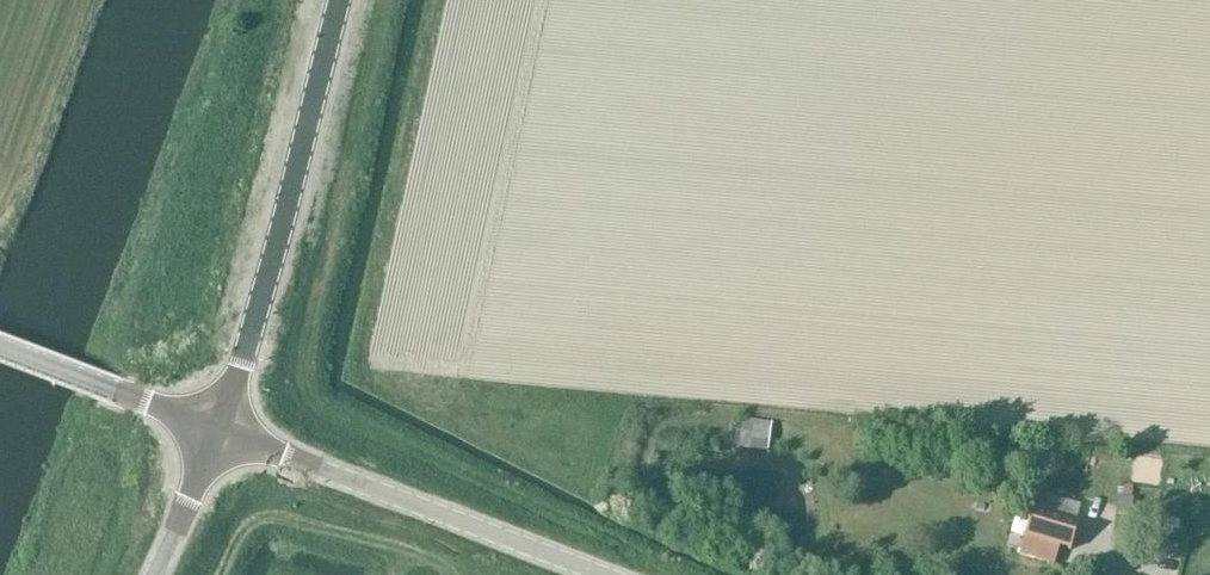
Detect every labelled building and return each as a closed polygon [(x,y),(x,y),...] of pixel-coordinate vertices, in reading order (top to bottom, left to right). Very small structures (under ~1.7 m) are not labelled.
[(742,418),(740,431),(769,436),(771,422),(742,418)] [(795,520),(806,519),(804,485),(793,485),(795,520)] [(1120,499),(1117,516),(1129,517),(1132,500),(1120,499)] [(1071,551),(1078,526),(1033,512),(1019,556),(1054,566),(1060,548),(1071,551)]
